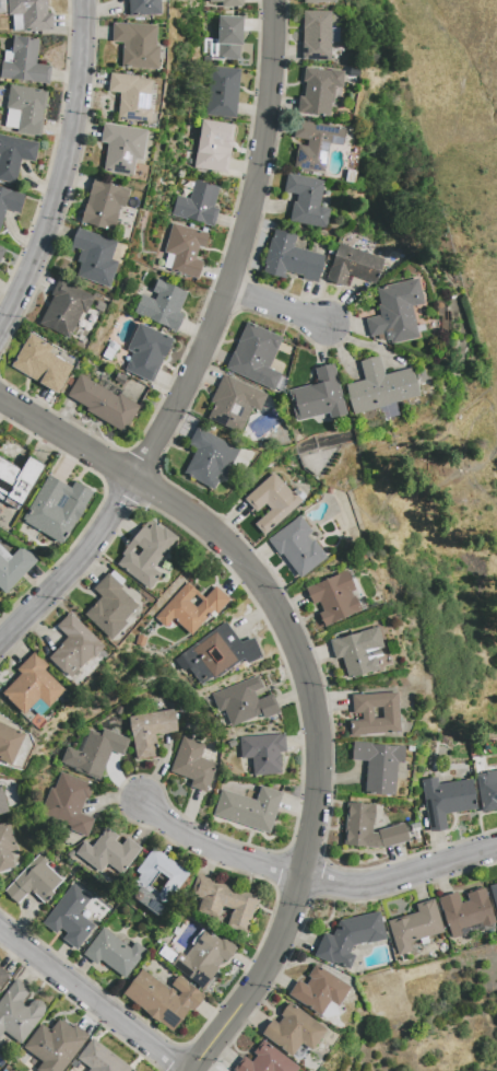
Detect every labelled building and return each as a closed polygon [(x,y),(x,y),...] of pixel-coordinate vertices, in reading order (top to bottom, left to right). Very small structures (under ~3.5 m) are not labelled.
[(7,14),(21,14),(22,31),(51,31),(51,13),(46,13),(45,0),(6,0),(7,14)] [(127,15),(159,14),(159,0),(126,0),(127,15)] [(330,11),(330,60),(300,59),(301,11),(330,11)] [(217,16),(216,59),(238,60),(238,45),(240,45),(240,18),(217,16)] [(111,23),(110,42),(121,43),(120,68),(157,69),(158,46),(154,46),(155,25),(111,23)] [(47,84),(0,78),(0,61),(2,61),(3,50),(10,51),(12,36),(37,39),(34,63),(49,66),(47,84)] [(239,69),(235,118),(204,115),(209,67),(239,69)] [(342,71),(341,88),(334,88),(332,103),(330,102),(329,116),(296,113),(297,96),(303,97),(304,82),(301,82),(303,68),(329,71),(329,69),(342,71)] [(109,72),(107,91),(118,93),(116,119),(149,123),(151,109),(146,109),(150,81),(137,79),(137,77),(109,72)] [(9,84),(46,91),(44,109),(43,109),(40,119),(42,119),(39,137),(15,132),(15,129),(3,127),(7,108),(4,108),(9,84)] [(201,120),(193,167),(225,173),(232,125),(201,120)] [(343,128),(341,145),(328,143),(323,172),(293,167),(296,144),(305,145),(306,140),(293,138),(295,120),(343,128)] [(102,124),(99,142),(106,143),(102,171),(132,175),(134,160),(141,160),(146,130),(102,124)] [(14,184),(20,159),(34,162),(37,142),(0,135),(0,181),(14,184)] [(286,173),(323,181),(319,207),(329,209),(326,229),(288,221),(292,201),(294,201),(296,195),(282,191),(286,173)] [(93,176),(79,222),(111,232),(119,207),(123,208),(129,190),(102,183),(103,178),(93,176)] [(217,187),(212,207),(216,209),(212,226),(170,216),(176,196),(188,199),(193,181),(217,187)] [(4,209),(0,223),(0,188),(23,195),(17,213),(4,209)] [(171,223),(163,252),(166,253),(163,267),(169,269),(169,270),(196,279),(200,261),(193,259),(198,246),(203,247),(206,233),(171,223)] [(76,228),(70,246),(79,249),(75,261),(80,263),(74,277),(107,288),(116,261),(109,259),(115,242),(76,228)] [(273,230),(295,235),(292,246),(323,256),(316,283),(300,278),(301,276),(284,271),(282,279),(261,272),(263,264),(262,264),(269,238),(271,238),(273,230)] [(338,244),(382,259),(374,284),(346,275),(343,287),(324,280),(338,244)] [(57,279),(49,294),(51,295),(37,324),(67,338),(81,312),(84,314),(93,298),(57,279)] [(156,279),(151,292),(156,293),(154,300),(141,294),(132,313),(174,331),(181,315),(177,313),(186,293),(156,279)] [(416,279),(422,304),(410,306),(417,337),(390,345),(389,340),(383,341),(377,339),(376,336),(368,337),(364,319),(379,315),(377,305),(379,305),(375,288),(416,279)] [(246,322),(281,338),(268,369),(280,374),(272,391),(224,369),(246,322)] [(138,323),(126,350),(131,352),(123,370),(151,383),(171,339),(138,323)] [(28,334),(9,366),(56,394),(71,366),(48,352),(51,347),(28,334)] [(410,368),(417,396),(387,404),(388,405),(352,415),(344,385),(363,380),(358,362),(378,357),(382,375),(410,368)] [(332,364),(345,415),(329,419),(328,412),(294,421),(286,391),(317,383),(313,369),(332,364)] [(79,374),(66,396),(85,408),(84,410),(122,433),(138,407),(117,394),(115,397),(79,374)] [(222,374),(265,395),(259,411),(250,408),(238,434),(206,419),(213,404),(209,401),(222,374)] [(196,427),(187,444),(194,449),(182,474),(212,490),(216,480),(214,479),(217,474),(223,478),(238,450),(196,427)] [(19,507),(0,495),(0,457),(19,468),(26,455),(43,465),(19,507)] [(272,473),(289,492),(292,491),(300,501),(262,535),(252,524),(269,510),(263,504),(255,512),(242,499),(272,473)] [(47,475),(69,488),(73,481),(92,492),(60,545),(21,520),(47,475)] [(298,515),(310,532),(306,536),(310,542),(312,539),(326,557),(298,578),(281,554),(277,555),(267,539),(298,515)] [(163,527),(176,537),(151,569),(158,574),(147,590),(116,564),(122,556),(119,555),(147,520),(161,529),(163,527)] [(3,594),(36,561),(37,556),(20,547),(10,557),(0,547),(0,591),(3,594)] [(345,570),(354,590),(350,592),(352,596),(353,596),(359,610),(323,626),(317,614),(321,612),(318,602),(312,604),(305,589),(345,570)] [(107,573),(108,574),(111,571),(123,581),(119,585),(120,586),(119,589),(137,605),(122,620),(126,624),(109,640),(83,615),(99,596),(92,589),(107,573)] [(186,582),(203,598),(214,586),(228,599),(212,618),(209,614),(189,636),(171,619),(164,627),(153,617),(186,582)] [(69,612),(72,615),(71,616),(103,647),(93,657),(91,655),(69,677),(63,672),(63,673),(47,657),(66,637),(55,626),(69,612)] [(224,621),(239,642),(252,638),(260,657),(246,664),(241,659),(212,680),(210,677),(199,685),(187,667),(181,672),(173,660),(224,621)] [(376,627),(382,648),(378,649),(380,655),(374,657),(377,671),(346,678),(340,657),(333,660),(329,641),(376,627)] [(33,651),(47,665),(43,670),(63,690),(38,715),(29,708),(22,715),(0,692),(19,674),(15,670),(33,651)] [(257,675),(262,687),(252,691),(256,700),(271,695),(279,712),(262,719),(260,714),(229,726),(223,710),(217,712),(210,695),(257,675)] [(395,692),(399,732),(350,736),(348,721),(360,720),(359,713),(351,713),(350,695),(395,692)] [(128,718),(135,759),(157,756),(154,735),(176,731),(171,710),(128,718)] [(9,765),(0,760),(0,723),(23,734),(9,765)] [(59,762),(73,768),(72,770),(98,780),(110,750),(121,756),(128,740),(103,729),(100,734),(88,730),(80,752),(66,747),(59,762)] [(284,734),(285,752),(277,752),(277,754),(279,754),(280,773),(251,776),(250,758),(239,758),(238,736),(284,734)] [(181,735),(168,771),(190,780),(189,787),(204,792),(215,764),(199,757),(203,744),(181,735)] [(403,747),(402,762),(395,762),(393,795),(363,793),(366,760),(350,760),(352,743),(403,747)] [(481,813),(496,810),(496,771),(484,772),(484,773),(474,776),(481,813)] [(59,772),(52,789),(49,788),(38,813),(69,826),(68,829),(85,837),(93,819),(78,813),(84,799),(86,800),(92,785),(59,772)] [(421,780),(428,831),(445,829),(442,814),(475,810),(471,779),(437,784),(436,777),(421,780)] [(221,789),(212,815),(268,834),(281,793),(259,785),(255,801),(221,789)] [(345,803),(342,845),(375,848),(380,846),(381,848),(407,841),(402,824),(376,830),(377,833),(376,834),(370,833),(372,805),(345,803)] [(13,868),(0,871),(0,823),(7,822),(15,850),(9,851),(13,868)] [(140,848),(120,874),(105,863),(98,873),(73,853),(82,841),(90,847),(105,827),(116,836),(113,840),(119,846),(126,838),(140,848)] [(138,874),(133,871),(152,848),(187,874),(155,917),(132,899),(131,884),(138,874)] [(37,854),(46,863),(44,864),(61,881),(50,892),(52,893),(43,904),(28,890),(16,904),(3,892),(37,854)] [(196,875),(257,896),(245,933),(225,927),(230,909),(221,906),(216,919),(196,911),(200,898),(194,897),(196,895),(189,893),(196,875)] [(487,886),(496,883),(496,920),(487,886)] [(71,884),(40,923),(55,934),(59,928),(66,933),(61,939),(75,950),(93,926),(78,913),(90,897),(71,884)] [(483,888),(494,923),(481,928),(478,923),(458,930),(460,935),(450,939),(437,898),(455,893),(459,904),(466,901),(464,894),(483,888)] [(431,899),(442,932),(407,943),(411,952),(397,955),(386,921),(416,912),(414,905),(431,899)] [(378,911),(384,940),(365,944),(365,942),(351,945),(348,953),(354,955),(348,969),(331,962),(330,964),(312,956),(323,933),(331,936),(338,921),(378,911)] [(134,942),(144,950),(123,979),(98,959),(95,965),(81,954),(102,928),(129,948),(134,942)] [(204,929),(220,941),(222,938),(235,948),(224,962),(222,959),(200,988),(169,965),(179,952),(184,956),(204,929)] [(313,964),(350,987),(338,1006),(329,1001),(319,1015),(286,994),(296,980),(304,985),(308,978),(306,976),(313,964)] [(9,976),(0,969),(0,987),(9,976)] [(140,969),(121,994),(170,1032),(188,1010),(191,1012),(203,996),(176,976),(169,986),(179,992),(176,997),(174,994),(174,991),(169,988),(166,989),(140,969)] [(2,1032),(0,1034),(0,998),(14,979),(28,990),(20,1002),(26,1006),(27,1004),(29,1002),(33,1000),(36,1000),(39,1002),(43,1004),(44,1008),(43,1011),(42,1014),(19,1045),(2,1032)] [(288,1002),(326,1031),(310,1050),(300,1044),(291,1057),(261,1034),(272,1020),(276,1024),(282,1016),(279,1015),(288,1002)] [(87,1035),(60,1070),(35,1070),(34,1070),(40,1062),(21,1047),(39,1024),(48,1031),(57,1018),(60,1022),(61,1021),(71,1027),(73,1025),(87,1035)] [(75,1058),(88,1069),(87,1070),(133,1070),(91,1038),(75,1058)] [(297,1068),(295,1070),(233,1070),(232,1070),(242,1056),(250,1062),(256,1056),(251,1052),(261,1040),(297,1068)]
